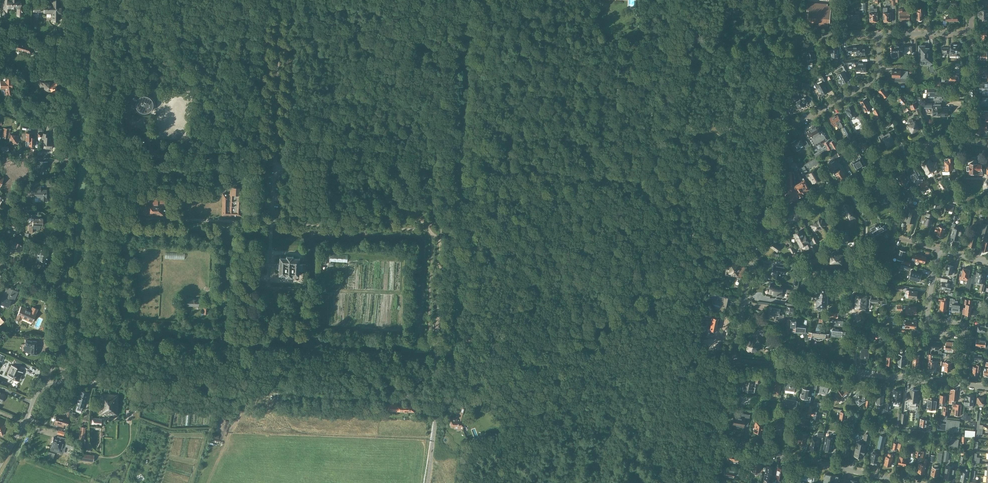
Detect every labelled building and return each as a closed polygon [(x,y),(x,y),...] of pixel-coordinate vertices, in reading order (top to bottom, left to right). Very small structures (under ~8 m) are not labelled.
[(5,4),(5,7),(5,9),(6,10),(7,12),(8,10),(9,9),(9,7),(16,8),(16,15),(22,15),(23,0),(5,0),(4,1),(4,2),(4,3),(4,4),(5,4)] [(44,5),(44,13),(52,13),(52,21),(58,21),(58,14),(61,14),(61,7),(58,7),(59,0),(53,0),(52,5),(44,5)] [(819,22),(819,26),(828,27),(828,23),(833,23),(834,16),(830,16),(831,6),(827,5),(828,3),(808,2),(807,13),(809,14),(808,21),(819,22)] [(870,17),(870,18),(870,22),(871,22),(872,23),(873,22),(873,21),(877,21),(877,18),(878,18),(878,15),(877,15),(877,8),(870,9),(870,14),(869,14),(869,16),(870,16),(870,17)] [(883,8),(884,13),(884,22),(891,22),(891,21),(893,21),(893,13),(887,13),(887,8),(883,8)] [(899,13),(900,12),(900,21),(903,21),(904,21),(910,21),(910,14),(913,14),(913,8),(909,8),(910,11),(903,11),(903,9),(899,9),(899,13)] [(922,21),(922,19),(923,19),(923,15),(926,15),(925,8),(917,8),(917,11),(916,11),(916,20),(918,20),(919,21),(922,21)] [(987,19),(987,10),(980,10),(980,11),(978,11),(978,17),(980,17),(980,18),(987,19)] [(856,14),(849,14),(849,22),(851,22),(852,22),(855,22),(860,22),(860,11),(856,11),(856,14)] [(959,21),(959,17),(959,14),(954,14),(954,12),(948,12),(948,17),(946,17),(946,21),(950,21),(950,22),(959,21)] [(987,37),(987,33),(987,30),(984,30),(983,31),(979,31),(979,37),(979,39),(982,39),(982,41),(987,42),(987,41),(987,37)] [(29,36),(22,32),(20,37),(20,38),(26,41),(29,36)] [(28,53),(31,54),(33,48),(18,43),(16,49),(28,53)] [(956,55),(956,52),(959,52),(959,44),(951,44),(951,47),(941,47),(941,54),(949,54),(949,56),(956,55)] [(918,45),(918,47),(918,53),(918,56),(920,55),(920,61),(928,61),(928,64),(933,64),(933,50),(930,50),(930,47),(926,47),(926,45),(918,45)] [(856,51),(857,55),(866,54),(866,48),(864,48),(864,46),(854,47),(854,48),(846,48),(846,52),(854,52),(854,51),(856,51)] [(896,56),(903,56),(903,46),(896,46),(892,46),(892,56),(893,57),(896,57),(896,56)] [(839,58),(839,63),(841,62),(844,66),(845,65),(843,60),(843,57),(843,55),(839,56),(839,49),(828,49),(828,54),(831,54),(831,57),(839,58)] [(812,59),(819,59),(819,53),(815,53),(815,50),(806,50),(807,57),(808,58),(808,65),(812,65),(812,59)] [(979,59),(987,60),(987,51),(979,51),(979,59)] [(855,59),(843,60),(845,65),(847,68),(849,68),(849,64),(855,63),(855,59)] [(828,74),(836,69),(837,70),(842,67),(845,72),(848,70),(847,68),(845,65),(844,66),(841,62),(839,63),(835,66),(824,72),(825,74),(826,77),(829,76),(828,74)] [(861,71),(861,72),(866,72),(866,68),(867,68),(867,67),(867,66),(866,65),(866,63),(856,63),(856,71),(861,71)] [(983,75),(983,76),(983,77),(987,77),(987,72),(987,68),(978,68),(978,71),(977,72),(977,74),(978,74),(978,75),(983,75)] [(892,71),(892,78),(894,78),(895,77),(895,81),(900,82),(901,78),(907,78),(908,71),(901,71),(901,70),(897,70),(897,71),(892,71)] [(849,80),(844,71),(837,75),(840,80),(839,80),(838,82),(839,83),(841,84),(843,83),(849,80)] [(951,71),(945,71),(945,83),(954,83),(954,81),(959,81),(959,74),(954,74),(951,74),(951,71)] [(819,93),(821,92),(822,95),(828,92),(826,87),(827,86),(825,83),(824,84),(823,82),(827,80),(824,74),(820,76),(822,80),(816,84),(818,87),(818,88),(817,89),(819,93)] [(7,95),(13,94),(12,89),(12,77),(5,77),(5,81),(0,81),(0,88),(0,89),(1,89),(2,91),(3,91),(3,94),(4,95),(5,95),(7,95)] [(44,88),(44,91),(52,92),(52,94),(57,94),(57,85),(55,85),(55,83),(53,83),(51,82),(49,82),(49,83),(40,82),(40,88),(44,88)] [(987,90),(987,82),(983,82),(983,84),(979,84),(979,90),(987,90)] [(879,91),(882,96),(881,96),(883,98),(884,99),(884,98),(886,100),(889,98),(890,100),(893,98),(884,87),(879,91)] [(933,100),(942,100),(948,100),(948,96),(942,96),(942,91),(935,91),(935,87),(927,87),(927,91),(927,100),(933,100)] [(798,94),(802,95),(801,96),(802,97),(797,99),(798,101),(796,102),(797,104),(795,105),(795,107),(796,109),(797,110),(799,109),(800,109),(807,105),(806,105),(809,103),(806,98),(810,96),(808,91),(799,90),(798,94)] [(143,113),(145,113),(147,113),(150,111),(152,110),(153,108),(153,105),(153,103),(153,101),(151,98),(149,97),(147,96),(145,95),(142,96),(140,97),(138,98),(137,100),(136,102),(136,105),(136,107),(137,109),(139,111),(141,112),(143,113)] [(899,100),(902,103),(904,105),(909,100),(910,100),(907,97),(904,95),(899,100)] [(862,106),(866,112),(874,107),(872,103),(870,104),(867,98),(860,101),(861,103),(862,106)] [(924,108),(932,108),(932,111),(933,111),(933,112),(938,113),(938,116),(948,116),(948,112),(951,112),(952,108),(942,107),(942,104),(934,104),(933,104),(932,104),(924,104),(924,108)] [(851,120),(854,119),(854,120),(857,118),(857,119),(859,119),(862,125),(859,126),(862,131),(864,130),(862,125),(865,124),(860,114),(857,115),(852,106),(847,108),(848,109),(846,110),(851,120)] [(878,108),(874,111),(878,120),(883,117),(881,113),(878,108)] [(980,110),(980,111),(978,111),(978,113),(977,112),(977,116),(978,116),(978,120),(981,120),(981,121),(987,121),(987,110),(980,110)] [(831,117),(829,118),(831,122),(834,127),(835,126),(836,127),(838,126),(839,128),(843,126),(841,123),(842,123),(838,115),(834,117),(834,116),(831,117)] [(887,118),(881,121),(881,122),(883,125),(883,126),(889,122),(890,125),(893,123),(890,117),(887,119),(887,118)] [(916,121),(914,122),(912,119),(909,121),(910,123),(907,125),(907,126),(906,127),(907,129),(908,130),(910,129),(912,133),(920,129),(916,121)] [(985,123),(978,123),(978,129),(979,129),(979,132),(984,132),(987,132),(987,126),(987,122),(985,122),(985,123)] [(821,124),(815,127),(814,126),(812,127),(813,128),(807,132),(814,145),(828,137),(821,124)] [(847,126),(843,128),(846,134),(849,139),(850,139),(853,137),(850,131),(847,126)] [(1,137),(9,138),(10,129),(3,128),(1,137)] [(32,134),(26,133),(25,146),(32,147),(33,147),(34,147),(34,138),(31,138),(32,134)] [(43,133),(41,139),(44,139),(43,148),(51,149),(52,149),(53,141),(50,141),(50,137),(48,137),(48,134),(43,133)] [(891,134),(890,133),(884,136),(883,134),(879,136),(882,143),(885,142),(888,147),(895,143),(892,139),(893,138),(891,134)] [(11,134),(9,143),(12,143),(12,145),(14,145),(14,144),(17,144),(18,135),(11,134)] [(860,143),(858,144),(862,151),(871,145),(866,135),(859,139),(860,143)] [(792,142),(791,143),(795,150),(796,150),(797,151),(801,149),(800,148),(805,145),(806,147),(810,145),(807,140),(803,142),(801,138),(797,140),(796,140),(795,141),(794,140),(793,141),(792,142)] [(824,143),(826,147),(814,154),(817,159),(827,154),(830,152),(833,150),(834,149),(838,147),(839,146),(835,139),(830,142),(829,141),(824,143)] [(0,150),(4,151),(3,154),(8,154),(9,147),(1,145),(0,150)] [(833,162),(828,165),(832,171),(834,170),(836,172),(834,173),(836,176),(837,175),(840,180),(840,179),(842,180),(843,179),(843,178),(846,176),(842,169),(841,169),(840,167),(840,166),(837,160),(839,159),(838,156),(836,153),(832,155),(835,161),(833,162)] [(851,163),(851,164),(852,166),(853,166),(855,165),(857,170),(866,165),(859,154),(857,155),(858,158),(852,161),(853,162),(851,163)] [(787,166),(791,165),(792,168),(795,168),(795,171),(799,169),(799,168),(798,167),(796,163),(793,163),(792,156),(786,157),(787,166)] [(799,168),(799,169),(802,174),(804,173),(808,171),(807,170),(819,163),(816,158),(804,165),(799,167),(799,168)] [(955,172),(955,169),(956,168),(956,165),(954,165),(954,162),(953,162),(953,158),(945,158),(945,166),(942,166),(942,172),(943,172),(943,175),(950,174),(950,171),(953,171),(953,172),(955,172)] [(928,161),(927,161),(921,164),(927,174),(932,172),(933,174),(938,172),(937,162),(932,163),(931,160),(929,161),(928,161)] [(24,165),(12,161),(11,164),(12,165),(10,169),(9,169),(8,169),(6,173),(4,172),(4,173),(19,178),(21,173),(19,173),(19,172),(20,172),(21,169),(20,169),(21,168),(22,169),(24,165)] [(39,173),(46,173),(47,169),(48,169),(48,162),(39,162),(39,170),(40,170),(39,173)] [(967,171),(969,171),(969,175),(973,175),(973,177),(979,177),(979,175),(984,175),(984,165),(982,165),(982,164),(977,164),(970,164),(970,166),(967,166),(967,171)] [(909,172),(911,177),(909,178),(912,184),(914,183),(913,179),(917,177),(918,179),(922,177),(916,167),(911,169),(912,171),(909,172)] [(810,189),(807,183),(805,180),(804,177),(802,174),(799,169),(795,171),(800,180),(801,179),(802,181),(795,185),(794,172),(787,172),(789,188),(787,189),(789,192),(786,194),(790,201),(799,196),(800,198),(804,196),(803,194),(807,192),(806,191),(810,189)] [(815,169),(809,173),(806,175),(808,179),(810,178),(813,184),(815,182),(823,178),(818,171),(817,172),(815,169)] [(904,174),(898,177),(899,180),(898,181),(901,185),(902,185),(903,188),(905,190),(911,187),(908,182),(909,182),(908,181),(907,178),(906,178),(904,174)] [(918,185),(919,185),(922,190),(923,192),(930,188),(929,186),(926,181),(921,184),(920,182),(917,184),(918,185)] [(31,183),(31,194),(35,194),(34,198),(34,201),(41,201),(41,200),(46,200),(46,197),(46,190),(40,190),(40,183),(31,183)] [(886,197),(888,202),(892,200),(883,185),(882,184),(880,186),(880,187),(878,188),(877,187),(874,189),(874,190),(876,193),(874,194),(876,197),(877,196),(880,201),(886,197)] [(222,192),(222,203),(221,214),(242,215),(243,186),(231,186),(231,193),(222,192)] [(916,189),(909,193),(910,196),(912,195),(914,198),(919,195),(918,193),(916,189)] [(138,202),(137,214),(165,215),(166,194),(147,193),(138,202)] [(20,204),(15,202),(12,207),(16,209),(15,212),(20,214),(21,211),(18,209),(20,204)] [(846,214),(847,214),(850,218),(852,221),(856,219),(854,216),(855,216),(852,211),(853,211),(854,210),(854,209),(852,205),(845,204),(845,203),(844,203),(845,204),(843,211),(844,214),(845,214),(846,214)] [(945,210),(953,212),(955,205),(954,205),(948,204),(947,203),(945,210)] [(905,217),(907,217),(906,222),(914,223),(917,210),(917,209),(917,207),(910,206),(910,208),(907,207),(906,214),(905,215),(905,217)] [(927,215),(922,214),(921,220),(925,221),(924,224),(931,225),(933,219),(931,218),(932,217),(933,217),(934,214),(928,212),(927,215)] [(31,215),(31,218),(33,218),(32,225),(36,225),(36,228),(39,229),(40,225),(42,225),(43,218),(40,218),(40,215),(31,215)] [(825,222),(826,221),(825,221),(819,219),(818,219),(819,220),(818,221),(810,226),(813,232),(822,227),(823,228),(824,228),(825,222)] [(10,227),(20,232),(22,226),(13,221),(10,227)] [(880,232),(886,229),(887,229),(885,225),(883,226),(882,224),(876,226),(876,225),(871,228),(872,229),(870,229),(870,235),(875,237),(879,235),(881,234),(880,232)] [(944,225),(943,228),(938,226),(938,227),(937,226),(935,231),(938,232),(937,235),(938,236),(940,236),(941,236),(943,236),(944,231),(946,231),(946,229),(947,225),(944,225)] [(954,230),(951,239),(954,239),(954,240),(956,240),(958,240),(958,237),(962,238),(964,230),(961,229),(955,228),(954,228),(954,230)] [(808,250),(811,248),(814,253),(817,250),(814,244),(811,246),(809,243),(805,235),(804,236),(801,231),(793,235),(800,248),(804,246),(806,250),(808,249),(808,250)] [(848,243),(848,234),(844,234),(844,239),(841,239),(841,242),(839,242),(839,243),(839,246),(848,246),(848,243)] [(968,241),(970,241),(968,246),(975,247),(977,239),(976,238),(976,235),(970,234),(968,241)] [(16,239),(14,238),(9,247),(20,252),(22,246),(19,244),(21,239),(17,237),(16,239)] [(777,252),(781,247),(774,241),(770,247),(777,252)] [(30,253),(38,257),(36,264),(45,266),(48,251),(39,249),(39,250),(32,247),(30,253)] [(830,263),(843,264),(844,254),(840,254),(839,249),(836,249),(836,251),(835,251),(835,250),(833,250),(832,253),(831,253),(830,263)] [(897,259),(903,261),(904,261),(907,251),(900,250),(897,259)] [(798,262),(801,261),(797,253),(792,256),(795,262),(798,262)] [(330,254),(329,262),(347,263),(348,255),(330,254)] [(915,254),(913,260),(925,263),(925,262),(926,262),(926,260),(927,257),(915,254)] [(300,271),(302,271),(305,271),(306,264),(300,264),(300,258),(293,258),(293,256),(287,256),(287,258),(280,257),(280,263),(277,263),(277,269),(279,269),(279,275),(286,276),(286,277),(293,278),(293,276),(299,276),(300,271)] [(728,262),(725,276),(736,277),(738,277),(739,276),(743,277),(745,267),(740,266),(740,263),(728,262)] [(791,262),(790,268),(801,270),(802,266),(797,264),(797,263),(796,263),(796,262),(794,262),(794,263),(791,262)] [(774,277),(781,278),(782,274),(786,274),(787,267),(786,267),(786,264),(778,263),(778,266),(774,265),(774,268),(773,268),(773,270),(773,272),(775,272),(774,277)] [(946,273),(955,275),(956,271),(953,270),(954,266),(948,265),(947,266),(945,271),(946,271),(946,273)] [(959,279),(967,281),(966,287),(970,288),(973,278),(968,277),(970,270),(963,268),(963,271),(961,270),(959,279)] [(800,277),(808,278),(810,270),(802,269),(800,277)] [(920,282),(923,273),(912,270),(909,279),(920,282)] [(975,281),(984,283),(986,274),(977,272),(975,281)] [(950,292),(952,284),(955,285),(956,282),(955,282),(952,281),(950,280),(950,283),(943,282),(942,289),(947,290),(946,291),(950,292)] [(783,286),(771,284),(770,290),(771,290),(771,293),(782,295),(783,292),(786,292),(787,292),(790,292),(791,287),(783,286)] [(819,287),(818,297),(828,298),(829,288),(823,287),(824,285),(821,285),(820,287),(819,287)] [(3,296),(0,302),(0,304),(8,307),(10,302),(12,304),(18,291),(17,291),(18,287),(15,286),(13,289),(7,286),(3,296)] [(909,291),(906,290),(906,294),(905,294),(905,295),(906,296),(907,297),(909,297),(917,298),(918,291),(909,290),(909,291)] [(856,296),(855,301),(880,303),(880,301),(880,300),(872,299),(872,295),(868,295),(867,293),(865,293),(863,295),(857,294),(856,296)] [(712,309),(725,312),(728,298),(709,294),(708,298),(721,301),(720,306),(713,305),(712,309)] [(828,298),(818,297),(817,307),(818,308),(818,310),(822,310),(822,307),(827,308),(828,298)] [(948,303),(947,303),(947,298),(939,297),(939,300),(941,301),(940,309),(941,309),(941,310),(946,311),(946,310),(947,310),(948,303)] [(186,298),(186,306),(200,307),(200,299),(186,298)] [(952,311),(952,312),(955,313),(955,311),(959,311),(960,305),(957,305),(958,301),(955,301),(955,300),(953,299),(950,298),(949,308),(952,308),(952,311)] [(966,305),(965,308),(965,314),(966,314),(967,315),(969,315),(970,315),(971,315),(971,314),(973,315),(977,315),(977,310),(972,309),(973,309),(973,305),(973,303),(974,303),(974,300),(972,300),(968,300),(965,299),(964,304),(966,304),(966,305)] [(880,303),(855,301),(855,306),(856,308),(862,309),(863,311),(866,311),(867,309),(867,307),(871,307),(872,303),(880,304),(880,303)] [(36,313),(38,309),(33,307),(31,311),(21,306),(16,318),(21,320),(22,318),(32,322),(36,313)] [(786,314),(792,315),(793,315),(795,308),(787,306),(786,314)] [(917,307),(906,306),(906,315),(912,315),(912,314),(916,314),(917,307)] [(768,313),(775,315),(774,319),(778,320),(778,321),(781,322),(782,321),(785,322),(787,315),(783,314),(783,316),(780,315),(781,309),(770,307),(768,313)] [(706,317),(711,318),(712,313),(704,311),(703,315),(700,315),(700,319),(706,320),(706,317)] [(788,315),(787,325),(796,326),(797,319),(793,319),(794,316),(788,315)] [(720,322),(720,319),(718,319),(718,318),(713,317),(710,330),(716,331),(718,321),(720,322)] [(917,321),(910,321),(904,320),(904,324),(906,324),(905,329),(910,329),(910,328),(916,328),(917,321)] [(987,323),(987,326),(978,325),(978,332),(986,333),(987,329),(987,323)] [(809,337),(810,337),(810,332),(809,332),(809,325),(805,325),(805,326),(801,325),(801,326),(796,326),(787,325),(787,326),(792,327),(792,332),(806,333),(805,340),(809,341),(809,337)] [(828,333),(828,338),(829,338),(828,345),(831,346),(832,336),(846,337),(847,331),(846,331),(839,330),(839,329),(836,329),(836,328),(831,327),(831,330),(830,333),(830,334),(828,333)] [(824,338),(828,338),(828,333),(810,332),(810,337),(814,337),(815,339),(817,339),(817,340),(820,340),(821,339),(823,339),(824,338)] [(758,337),(754,340),(752,341),(750,340),(749,340),(749,341),(749,344),(747,345),(748,347),(748,349),(748,350),(751,350),(752,352),(754,350),(757,351),(757,350),(757,348),(763,344),(758,337)] [(976,344),(976,345),(976,346),(985,347),(985,351),(987,352),(987,341),(986,341),(986,340),(977,339),(977,342),(976,342),(976,344)] [(24,346),(24,348),(25,350),(26,351),(28,352),(31,352),(31,354),(33,354),(35,355),(36,355),(37,353),(37,352),(36,351),(36,340),(26,340),(25,345),(26,345),(26,346),(24,346)] [(930,348),(927,347),(927,354),(930,354),(930,351),(931,351),(933,350),(933,349),(939,349),(940,342),(931,341),(930,348)] [(946,342),(946,346),(944,346),(944,349),(952,350),(953,342),(946,342)] [(868,348),(864,348),(862,349),(861,357),(863,358),(862,363),(864,364),(864,365),(865,365),(865,364),(867,363),(867,358),(869,358),(870,350),(868,348)] [(886,353),(886,356),(886,359),(887,359),(886,364),(893,365),(893,357),(894,354),(891,353),(891,352),(889,352),(888,352),(888,353),(886,353)] [(899,363),(899,365),(899,366),(904,366),(904,365),(907,365),(907,360),(905,360),(906,358),(906,355),(899,354),(898,357),(898,363),(899,363)] [(929,361),(928,368),(931,368),(932,369),(933,369),(934,369),(935,369),(935,361),(932,361),(933,354),(927,354),(926,361),(929,361)] [(15,359),(13,363),(12,365),(11,364),(10,366),(9,366),(6,371),(8,372),(7,374),(10,375),(10,376),(14,378),(13,379),(19,382),(21,376),(23,377),(25,373),(23,372),(18,370),(21,362),(15,359)] [(942,366),(945,367),(945,370),(947,370),(948,371),(950,371),(951,371),(951,367),(952,367),(952,363),(951,363),(951,360),(948,359),(948,362),(945,362),(945,363),(943,362),(942,366)] [(981,372),(981,368),(982,365),(976,365),(976,367),(973,366),(973,369),(973,374),(978,374),(978,372),(981,372)] [(743,390),(752,392),(754,392),(756,383),(760,384),(761,377),(755,376),(754,382),(745,380),(744,385),(743,386),(742,389),(743,390)] [(795,383),(795,380),(789,379),(789,384),(786,384),(785,390),(795,391),(796,383),(795,383)] [(768,383),(767,390),(770,391),(772,391),(772,389),(778,390),(777,393),(780,393),(781,385),(779,385),(780,381),(775,380),(774,384),(771,383),(768,383)] [(821,383),(819,393),(827,395),(829,384),(821,383)] [(837,390),(839,393),(835,396),(839,401),(843,398),(842,398),(850,393),(847,388),(844,390),(843,390),(841,387),(837,390)] [(805,402),(807,402),(807,404),(809,405),(810,403),(812,403),(813,396),(809,396),(810,389),(803,388),(801,398),(806,398),(805,402)] [(907,393),(906,401),(910,401),(910,404),(916,405),(917,402),(919,390),(913,389),(913,392),(910,391),(910,393),(907,393)] [(949,403),(954,404),(955,404),(956,401),(958,390),(951,389),(949,403)] [(893,403),(901,404),(901,397),(902,391),(895,390),(895,394),(894,394),(893,403)] [(856,394),(853,396),(855,399),(859,398),(861,402),(869,396),(866,392),(864,394),(862,393),(860,391),(856,394)] [(83,406),(84,407),(88,393),(82,392),(81,392),(77,405),(76,410),(82,412),(83,406)] [(876,403),(877,403),(877,407),(882,407),(883,404),(883,403),(886,404),(887,394),(884,394),(884,393),(878,393),(878,399),(876,399),(876,403)] [(101,394),(100,414),(113,415),(117,414),(118,395),(101,394)] [(816,394),(814,406),(816,406),(822,407),(822,403),(818,402),(819,395),(816,394)] [(752,398),(742,396),(740,405),(750,407),(752,398)] [(970,408),(973,408),(974,396),(968,396),(967,398),(965,397),(964,405),(971,405),(971,406),(970,406),(970,408)] [(785,406),(796,408),(798,401),(786,399),(785,404),(785,406)] [(927,409),(937,410),(938,400),(928,399),(927,409)] [(410,405),(387,404),(386,411),(415,412),(415,405),(414,405),(414,402),(410,401),(410,405)] [(962,405),(955,404),(954,404),(953,409),(955,409),(954,415),(961,416),(962,405)] [(808,409),(809,409),(807,414),(807,415),(810,415),(813,416),(812,419),(819,421),(821,412),(815,411),(816,406),(814,406),(810,405),(808,409)] [(451,427),(455,427),(454,429),(463,429),(463,420),(467,407),(463,406),(460,416),(456,416),(455,418),(448,418),(448,421),(451,423),(451,427)] [(733,416),(732,425),(744,427),(744,425),(747,426),(748,426),(750,414),(749,414),(746,414),(738,412),(737,417),(733,416)] [(857,413),(848,412),(847,422),(857,423),(857,416),(856,416),(857,413)] [(964,412),(963,416),(963,420),(971,421),(971,420),(972,416),(968,416),(968,413),(964,412)] [(808,427),(809,419),(809,418),(810,419),(810,415),(807,415),(805,414),(805,417),(803,417),(803,418),(801,425),(808,427)] [(53,426),(58,428),(58,427),(59,426),(63,427),(64,425),(67,426),(69,420),(69,419),(66,418),(65,419),(56,416),(53,426)] [(920,418),(919,426),(919,430),(927,431),(927,427),(928,419),(920,418)] [(776,429),(779,430),(779,434),(784,435),(786,424),(781,423),(782,420),(778,419),(776,429)] [(947,422),(947,424),(946,430),(959,432),(960,421),(947,419),(947,422)] [(754,432),(761,434),(763,423),(756,421),(754,432)] [(946,430),(947,424),(941,423),(941,422),(937,421),(937,424),(938,424),(938,429),(946,430)] [(80,427),(79,439),(78,439),(77,447),(84,447),(85,439),(84,439),(85,427),(80,427)] [(812,438),(810,449),(817,451),(818,446),(819,442),(819,439),(820,439),(823,439),(824,433),(818,432),(817,439),(812,438)] [(807,434),(801,433),(800,436),(798,436),(797,443),(799,444),(805,445),(807,434)] [(824,449),(825,449),(825,450),(829,451),(829,450),(833,451),(835,442),(838,442),(839,434),(834,433),(833,438),(826,437),(824,449)] [(51,449),(64,452),(65,446),(73,449),(75,443),(67,441),(68,439),(61,437),(61,439),(53,437),(52,442),(53,443),(51,449)] [(950,446),(958,447),(959,439),(951,438),(950,446)] [(854,455),(863,457),(864,454),(865,449),(866,445),(857,443),(854,455)] [(891,466),(893,457),(893,458),(894,455),(896,456),(897,450),(897,448),(898,444),(896,443),(894,443),(893,449),(892,449),(891,452),(892,452),(891,454),(888,453),(887,456),(886,456),(885,465),(886,465),(888,466),(888,465),(891,466)] [(845,446),(844,446),(842,454),(843,455),(842,455),(846,456),(846,455),(848,456),(850,448),(849,447),(849,445),(846,445),(845,446)] [(879,454),(878,454),(878,452),(875,451),(874,453),(873,452),(871,461),(871,462),(874,462),(877,462),(879,454)] [(82,460),(93,462),(94,455),(77,453),(76,460),(82,460)] [(734,462),(738,463),(739,457),(735,456),(735,454),(728,453),(726,459),(734,461),(734,462)] [(905,467),(906,462),(910,463),(911,460),(907,459),(906,459),(906,458),(900,456),(898,464),(902,465),(902,466),(905,467)] [(925,473),(927,465),(928,459),(925,459),(923,464),(919,463),(917,472),(925,473)] [(754,463),(752,471),(752,473),(761,475),(764,465),(754,463)] [(773,466),(766,465),(764,479),(771,480),(773,466)] [(955,467),(947,465),(944,477),(952,479),(955,467)] [(778,467),(776,475),(773,475),(773,477),(776,478),(775,479),(781,480),(784,468),(778,467)] [(965,472),(962,471),(960,480),(962,480),(962,481),(964,482),(965,481),(966,481),(967,478),(968,478),(970,469),(966,469),(965,472)] [(811,482),(811,481),(813,482),(815,475),(813,475),(813,474),(801,472),(799,479),(811,482)] [(835,482),(838,482),(839,476),(832,475),(825,474),(823,482),(828,482),(830,482),(835,482)]
